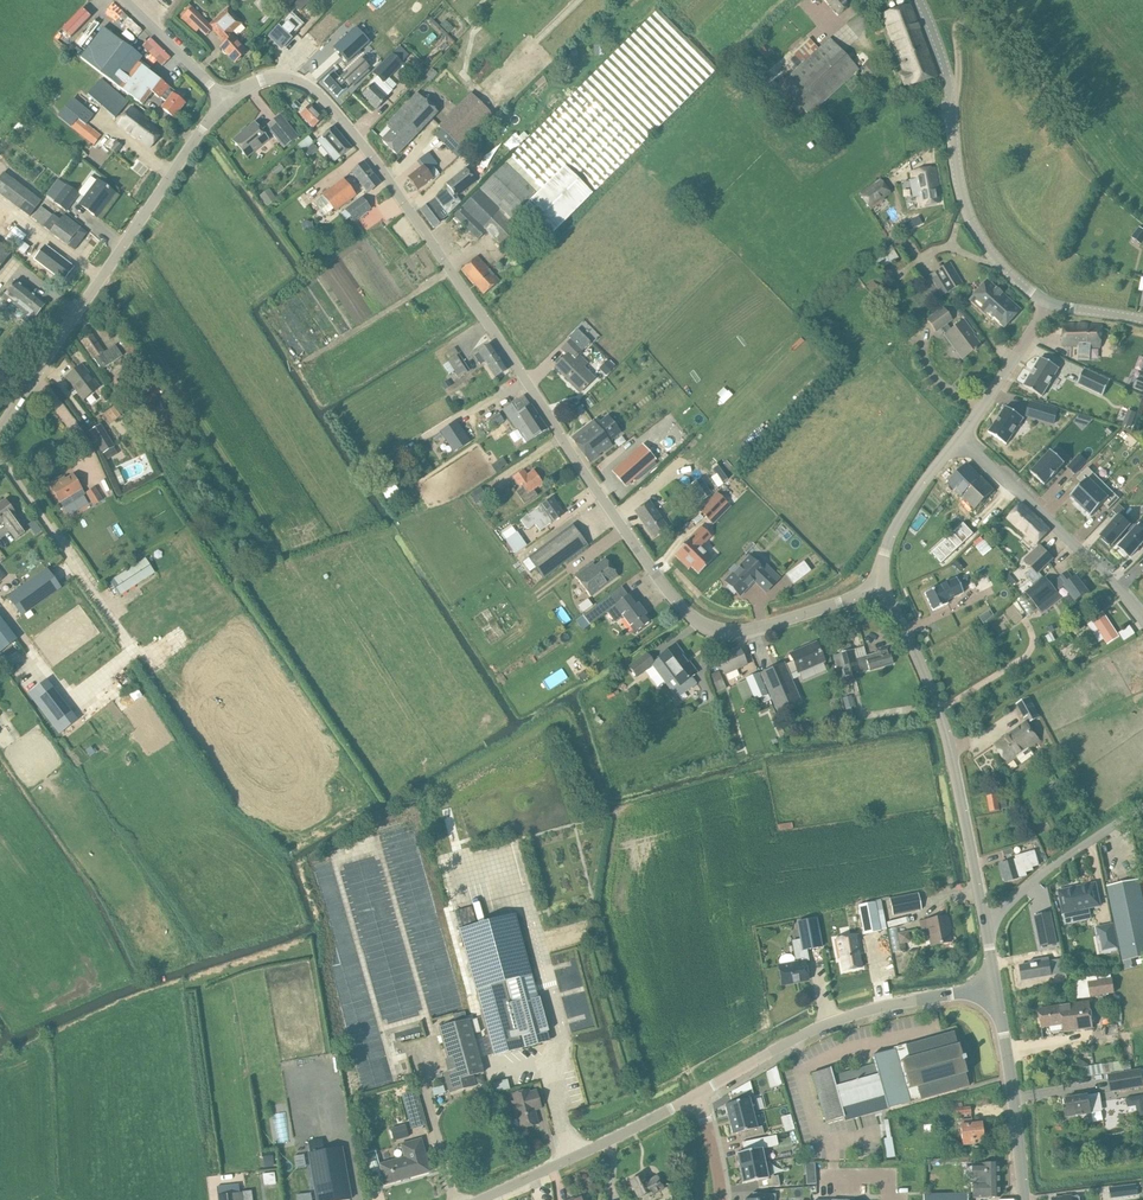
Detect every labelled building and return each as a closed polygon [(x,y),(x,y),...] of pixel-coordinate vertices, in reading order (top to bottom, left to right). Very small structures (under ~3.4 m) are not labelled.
[(847,4),(844,0),(826,0),(837,12),(847,4)] [(882,15),(895,47),(892,48),(893,52),(924,41),(910,5),(882,15)] [(183,12),(178,18),(188,28),(193,22),(206,35),(212,29),(216,33),(226,44),(221,48),(234,63),(246,52),(230,33),(242,23),(228,7),(210,24),(192,7),(192,8),(189,6),(183,12)] [(510,158),(453,215),(478,240),(486,231),(503,248),(519,231),(510,222),(511,220),(522,208),(550,237),(643,144),(717,69),(658,10),(510,158)] [(277,28),(269,36),(274,41),(277,37),(285,45),(293,37),(296,33),(304,24),(298,18),(292,12),(283,21),(277,28)] [(124,13),(119,17),(124,22),(128,17),(124,13)] [(445,20),(440,25),(448,33),(453,28),(445,20)] [(355,28),(335,47),(349,62),(369,43),(368,42),(374,36),(365,25),(358,31),(355,28)] [(142,57),(103,27),(96,37),(81,58),(133,98),(142,105),(152,92),(167,103),(162,109),(174,117),(184,103),(174,95),(176,92),(145,68),(147,65),(140,60),(142,57)] [(809,116),(859,71),(830,40),(781,85),(809,116)] [(893,52),(894,54),(897,53),(905,73),(901,74),(905,86),(909,84),(910,87),(937,77),(924,41),(893,52)] [(372,86),(363,95),(370,101),(369,103),(376,109),(386,99),(386,98),(393,91),(383,82),(388,77),(389,78),(402,63),(392,54),(373,73),(377,77),(370,84),(372,86)] [(864,64),(874,76),(881,69),(871,58),(864,64)] [(80,89),(115,118),(129,102),(89,68),(78,81),(83,85),(80,89)] [(341,68),(336,72),(335,72),(324,82),(337,97),(349,87),(348,85),(353,81),(341,68)] [(432,68),(424,77),(430,83),(438,73),(432,68)] [(855,76),(845,85),(852,92),(862,84),(855,76)] [(382,140),(397,155),(438,113),(418,92),(395,116),(387,125),(392,130),(382,140)] [(441,129),(434,136),(445,146),(453,153),(460,146),(492,114),(470,93),(457,107),(451,113),(438,127),(441,129)] [(94,115),(73,98),(58,117),(94,146),(101,136),(87,124),(94,115)] [(297,111),(301,106),(296,101),(291,106),(297,111)] [(300,115),(313,128),(323,117),(310,105),(300,115)] [(119,125),(150,148),(162,133),(148,123),(150,121),(140,114),(132,108),(119,125)] [(266,126),(284,148),(298,137),(280,115),(266,126)] [(20,122),(14,129),(22,136),(28,129),(20,122)] [(234,141),(241,150),(246,157),(268,139),(255,124),(234,141)] [(318,139),(330,153),(336,161),(351,148),(333,126),(318,139)] [(523,141),(515,133),(504,144),(512,152),(523,141)] [(309,136),(298,143),(303,150),(314,143),(309,136)] [(113,143),(109,148),(116,154),(122,146),(115,141),(113,143)] [(303,152),(309,160),(318,151),(313,145),(303,152)] [(408,178),(417,190),(439,174),(434,167),(437,164),(428,153),(417,162),(422,167),(408,178)] [(368,192),(380,183),(364,162),(352,172),(368,192)] [(466,168),(446,184),(450,189),(441,196),(437,199),(436,198),(430,203),(420,210),(434,228),(443,221),(444,220),(443,219),(448,215),(448,214),(461,202),(457,197),(476,181),(466,168)] [(913,171),(918,205),(940,202),(935,168),(913,171)] [(0,178),(0,193),(31,216),(42,201),(5,172),(0,178)] [(343,179),(314,202),(324,214),(334,206),(337,209),(355,194),(343,179)] [(881,179),(859,195),(870,209),(891,193),(881,179)] [(80,205),(87,210),(97,217),(114,193),(98,181),(80,205)] [(78,195),(66,186),(54,202),(66,211),(78,195)] [(269,189),(260,196),(267,207),(277,200),(269,189)] [(339,215),(344,222),(351,217),(355,221),(370,209),(361,198),(339,215)] [(87,233),(64,215),(61,220),(53,214),(52,215),(41,207),(32,218),(43,227),(74,250),(87,233)] [(307,221),(303,224),(303,230),(308,232),(313,229),(312,223),(307,221)] [(1135,237),(1142,244),(1142,226),(1135,237)] [(884,233),(890,242),(896,238),(890,229),(884,233)] [(29,247),(11,232),(5,239),(24,254),(29,247)] [(907,246),(913,254),(919,248),(912,241),(907,246)] [(13,254),(0,244),(0,270),(13,254)] [(33,257),(64,281),(74,268),(46,247),(42,253),(38,250),(33,257)] [(872,258),(879,270),(898,259),(891,247),(872,258)] [(500,280),(478,255),(461,270),(474,284),(474,283),(484,294),(500,280)] [(501,265),(506,270),(518,261),(513,255),(501,265)] [(949,264),(929,276),(941,296),(948,292),(962,284),(949,264)] [(969,300),(985,314),(987,313),(1004,328),(1020,310),(987,280),(969,300)] [(3,298),(25,315),(21,320),(29,325),(46,303),(16,281),(3,298)] [(874,281),(866,287),(876,301),(884,295),(874,281)] [(980,346),(969,331),(970,330),(964,321),(952,330),(947,323),(951,320),(943,308),(928,320),(936,331),(941,328),(945,334),(945,335),(962,359),(974,350),(975,351),(976,350),(976,349),(980,346)] [(1102,325),(1089,324),(1065,324),(1062,345),(1101,348),(1102,325)] [(567,355),(555,366),(573,384),(572,385),(580,393),(588,385),(594,378),(583,368),(588,363),(579,355),(591,343),(577,329),(569,337),(571,339),(570,341),(562,349),(567,355)] [(95,357),(102,368),(122,355),(115,345),(104,352),(92,335),(82,341),(93,358),(95,357)] [(480,353),(475,356),(481,366),(486,362),(496,377),(508,369),(491,344),(479,351),(480,353)] [(459,355),(443,365),(449,374),(454,371),(458,378),(470,371),(459,355)] [(1040,357),(1023,386),(1043,397),(1060,368),(1040,357)] [(607,360),(598,369),(606,376),(615,367),(607,360)] [(1098,363),(1098,370),(1114,371),(1114,363),(1098,363)] [(66,377),(83,400),(100,388),(82,365),(66,377)] [(1085,369),(1078,384),(1103,396),(1110,381),(1085,369)] [(119,378),(124,385),(135,378),(130,371),(119,378)] [(119,399),(126,394),(117,380),(109,385),(119,399)] [(448,380),(441,384),(445,390),(452,386),(448,380)] [(919,389),(912,381),(907,386),(914,393),(919,389)] [(518,418),(519,417),(520,418),(521,417),(529,428),(526,430),(532,439),(547,429),(524,396),(513,403),(517,410),(514,413),(518,418)] [(1030,401),(1025,417),(1054,425),(1059,410),(1030,401)] [(1006,406),(988,432),(1007,444),(1024,419),(1006,406)] [(499,413),(489,419),(489,420),(494,427),(504,421),(499,414),(499,413)] [(1128,414),(1123,425),(1132,429),(1137,417),(1128,414)] [(1079,415),(1072,422),(1088,427),(1094,420),(1079,415)] [(589,462),(598,456),(612,445),(609,441),(620,433),(608,417),(599,423),(597,420),(594,422),(572,438),(589,462)] [(457,421),(441,432),(443,436),(454,452),(470,441),(457,421)] [(103,455),(104,454),(108,460),(118,454),(114,447),(115,446),(102,424),(89,432),(103,455)] [(155,448),(158,454),(174,443),(171,438),(155,448)] [(642,443),(611,471),(624,487),(656,459),(642,443)] [(1051,450),(1030,472),(1045,486),(1065,464),(1051,450)] [(1080,454),(1067,467),(1075,475),(1088,462),(1080,454)] [(503,458),(491,466),(496,474),(508,466),(503,458)] [(962,498),(975,509),(994,491),(968,463),(948,483),(962,498)] [(1083,484),(1070,497),(1075,501),(1073,503),(1079,509),(1104,483),(1088,467),(1077,478),(1083,484)] [(527,476),(523,470),(514,477),(521,488),(516,492),(524,504),(537,495),(533,490),(542,483),(534,471),(527,476)] [(57,496),(60,502),(74,494),(77,499),(85,494),(73,475),(61,482),(60,480),(51,486),(57,496)] [(684,489),(695,506),(712,495),(701,478),(684,489)] [(1104,483),(1079,509),(1084,514),(1086,512),(1091,517),(1103,504),(1109,510),(1120,498),(1104,483)] [(394,484),(382,491),(387,499),(399,492),(394,484)] [(94,505),(102,500),(95,488),(87,493),(94,505)] [(472,495),(477,503),(487,496),(482,489),(472,495)] [(717,493),(699,511),(709,520),(727,502),(717,493)] [(520,520),(526,529),(529,529),(536,524),(540,530),(564,514),(552,498),(529,514),(520,520)] [(28,531),(5,500),(0,504),(0,524),(3,522),(16,541),(28,531)] [(649,501),(635,511),(653,538),(668,528),(649,501)] [(1022,503),(1008,518),(1036,544),(1050,530),(1022,503)] [(1117,516),(1100,536),(1112,547),(1134,522),(1123,512),(1125,510),(1119,504),(1112,512),(1117,516)] [(81,521),(86,530),(112,515),(107,506),(81,521)] [(964,523),(932,552),(942,563),(974,534),(964,523)] [(991,523),(987,535),(998,538),(1001,525),(991,523)] [(1118,548),(1130,558),(1142,543),(1142,525),(1141,523),(1118,548)] [(529,558),(544,578),(586,546),(571,526),(529,558)] [(690,540),(678,552),(684,558),(681,561),(689,569),(692,567),(699,574),(713,560),(712,560),(718,554),(705,541),(709,537),(701,530),(691,540),(690,540)] [(527,545),(517,532),(505,541),(515,554),(527,545)] [(986,539),(970,553),(984,571),(1001,557),(986,539)] [(1025,576),(1033,586),(1043,576),(1039,572),(1053,559),(1040,546),(1024,561),(1032,569),(1025,576)] [(749,556),(725,581),(728,585),(726,587),(734,595),(736,593),(739,595),(753,581),(766,593),(779,579),(767,567),(763,570),(749,556)] [(603,557),(575,578),(590,598),(608,585),(618,577),(603,557)] [(145,558),(109,581),(119,597),(137,585),(155,573),(145,558)] [(804,561),(796,567),(803,577),(811,571),(804,561)] [(46,568),(7,597),(22,617),(61,590),(46,568)] [(1064,599),(1069,606),(1075,602),(1088,591),(1076,576),(1073,579),(1067,572),(1054,582),(1061,591),(1064,588),(1070,595),(1064,599)] [(1024,592),(1032,585),(1023,576),(1015,582),(1024,592)] [(1025,594),(1038,609),(1058,592),(1045,577),(1025,594)] [(939,587),(925,593),(933,610),(944,605),(946,604),(945,601),(960,594),(954,580),(946,583),(943,585),(939,587)] [(583,615),(575,621),(582,630),(590,625),(599,618),(608,611),(615,621),(622,616),(635,633),(642,628),(651,621),(631,593),(628,595),(615,606),(608,596),(583,615)] [(1014,605),(1020,616),(1024,613),(1018,602),(1014,605)] [(979,616),(983,622),(995,615),(991,609),(979,616)] [(1105,638),(1109,643),(1119,637),(1103,613),(1093,619),(1087,623),(1099,642),(1105,638)] [(17,640),(0,617),(0,653),(17,640)] [(828,617),(821,619),(824,630),(831,628),(828,617)] [(1070,628),(1075,636),(1086,629),(1081,622),(1070,628)] [(1124,640),(1135,633),(1130,625),(1119,632),(1124,640)] [(861,634),(853,636),(855,647),(864,645),(861,634)] [(790,654),(794,664),(786,667),(784,664),(761,674),(777,710),(800,700),(791,680),(800,676),(799,672),(824,661),(816,643),(790,654)] [(656,665),(653,667),(677,699),(697,684),(692,677),(697,673),(676,644),(666,652),(658,657),(653,661),(656,665)] [(747,665),(739,648),(717,657),(725,675),(747,665)] [(865,656),(869,670),(869,671),(893,664),(888,648),(878,651),(878,652),(865,656)] [(859,673),(869,670),(865,656),(855,659),(853,650),(852,650),(841,652),(841,653),(834,655),(838,671),(842,670),(846,682),(860,678),(859,673)] [(648,653),(629,668),(637,679),(653,667),(656,665),(653,661),(648,653)] [(580,673),(579,674),(583,680),(588,677),(584,671),(580,673)] [(710,675),(714,684),(712,684),(716,693),(726,688),(719,671),(710,675)] [(757,676),(746,680),(755,699),(765,695),(757,676)] [(48,679),(29,693),(60,735),(79,720),(48,679)] [(736,685),(745,705),(754,701),(746,681),(736,685)] [(851,696),(843,698),(846,709),(854,707),(851,696)] [(1029,700),(1018,706),(1025,718),(1030,715),(1033,722),(1039,718),(1029,700)] [(834,718),(832,728),(842,730),(844,720),(834,718)] [(994,745),(1007,763),(1040,741),(1027,723),(994,745)] [(740,744),(734,746),(737,754),(742,752),(740,744)] [(1030,749),(1018,758),(1022,764),(1034,755),(1030,749)] [(988,796),(991,812),(1000,810),(997,795),(988,796)] [(1005,795),(999,796),(1000,804),(1007,803),(1005,795)] [(1012,848),(1003,851),(1004,856),(1014,853),(1012,848)] [(1011,860),(1000,864),(1005,883),(1022,878),(1027,876),(1026,873),(1033,871),(1033,868),(1040,866),(1035,850),(1015,856),(1016,859),(1011,860)] [(1138,880),(1108,886),(1123,961),(1142,957),(1142,904),(1138,880)] [(1102,907),(1097,883),(1058,891),(1063,915),(1102,907)] [(891,899),(894,915),(921,910),(918,894),(891,899)] [(866,904),(858,905),(858,906),(864,935),(881,931),(878,916),(884,915),(881,901),(881,900),(875,902),(866,904)] [(1051,912),(1034,916),(1041,947),(1057,944),(1051,912)] [(516,915),(463,929),(475,972),(480,990),(497,1056),(524,1049),(554,1040),(553,1035),(566,1031),(554,985),(525,992),(521,977),(533,974),(516,915)] [(947,916),(920,921),(922,931),(928,930),(931,945),(950,942),(947,927),(949,927),(947,916)] [(782,985),(808,980),(805,963),(810,962),(807,951),(822,948),(817,919),(797,922),(800,940),(793,941),(796,963),(795,963),(795,958),(791,955),(786,955),(781,957),(779,961),(780,966),(779,966),(782,985)] [(1114,923),(1096,927),(1098,936),(1099,936),(1102,951),(1119,948),(1114,923)] [(767,929),(760,935),(767,943),(774,937),(767,929)] [(908,932),(898,934),(900,944),(910,942),(908,932)] [(858,935),(835,940),(839,959),(841,959),(843,971),(861,967),(859,954),(861,954),(858,935)] [(544,941),(547,955),(557,952),(553,939),(544,941)] [(1049,961),(1020,966),(1023,980),(1048,976),(1048,978),(1052,978),(1051,975),(1060,974),(1058,960),(1049,961)] [(1068,971),(1078,975),(1081,965),(1071,962),(1068,971)] [(1088,982),(1088,981),(1074,983),(1076,998),(1115,993),(1113,978),(1088,982)] [(1063,1024),(1064,1032),(1093,1028),(1089,1002),(1039,1009),(1042,1027),(1063,1024)] [(477,1019),(440,1029),(453,1075),(445,1077),(450,1093),(476,1085),(473,1075),(484,1072),(473,1034),(481,1032),(477,1019)] [(486,1032),(474,1035),(488,1084),(493,1082),(496,1093),(510,1089),(507,1079),(524,1074),(518,1055),(495,1062),(486,1032)] [(956,1041),(954,1032),(906,1045),(906,1044),(893,1048),(894,1049),(872,1055),(875,1065),(833,1077),(830,1068),(812,1073),(826,1122),(844,1117),(845,1120),(859,1116),(909,1102),(921,1099),(970,1086),(957,1040),(956,1041)] [(767,1068),(770,1086),(781,1085),(778,1066),(767,1068)] [(1142,1069),(1132,1071),(1132,1068),(1109,1072),(1111,1091),(1142,1086),(1142,1077),(1142,1069)] [(483,1076),(475,1078),(477,1082),(481,1084),(485,1083),(483,1076)] [(520,1129),(538,1124),(533,1106),(540,1104),(537,1092),(531,1094),(530,1090),(515,1094),(519,1109),(515,1110),(520,1129)] [(732,1103),(725,1105),(729,1120),(753,1113),(757,1112),(752,1091),(741,1094),(730,1096),(732,1103)] [(1099,1093),(1075,1097),(1063,1099),(1066,1117),(1078,1115),(1091,1112),(1089,1103),(1101,1101),(1099,1093)] [(1126,1097),(1128,1107),(1136,1106),(1137,1111),(1137,1112),(1138,1116),(1142,1115),(1142,1095),(1126,1097)] [(949,1116),(956,1115),(971,1113),(970,1106),(963,1107),(962,1103),(955,1104),(955,1108),(949,1109),(949,1116)] [(753,1113),(729,1120),(733,1134),(740,1132),(742,1139),(763,1133),(761,1126),(756,1128),(754,1120),(753,1113)] [(961,1124),(960,1124),(962,1146),(974,1145),(974,1147),(983,1146),(981,1123),(972,1124),(971,1119),(961,1120),(961,1124)] [(405,1124),(391,1128),(394,1141),(409,1137),(405,1124)] [(935,1124),(924,1125),(924,1132),(936,1131),(935,1124)] [(744,1152),(738,1153),(741,1168),(764,1163),(762,1149),(772,1147),(769,1136),(742,1142),(744,1152)] [(376,1152),(366,1156),(373,1177),(382,1174),(382,1175),(385,1184),(430,1171),(427,1160),(421,1140),(404,1145),(407,1158),(380,1165),(376,1152)] [(351,1199),(342,1148),(308,1154),(317,1199),(346,1199),(351,1199)] [(273,1156),(263,1157),(263,1168),(274,1167),(273,1156)] [(764,1163),(741,1168),(742,1175),(743,1183),(758,1180),(759,1187),(779,1186),(777,1176),(773,1177),(771,1170),(770,1162),(764,1163)] [(973,1184),(973,1198),(999,1197),(997,1164),(974,1164),(974,1184),(973,1184)] [(275,1173),(263,1174),(264,1184),(266,1186),(276,1185),(275,1173)] [(630,1180),(635,1191),(639,1198),(652,1192),(662,1187),(657,1176),(646,1182),(643,1174),(630,1180)] [(217,1186),(218,1197),(219,1197),(220,1199),(244,1199),(243,1193),(242,1194),(241,1194),(240,1194),(239,1184),(228,1185),(217,1186)] [(1137,1184),(1109,1188),(1111,1199),(1138,1196),(1137,1184)] [(744,1198),(744,1199),(776,1199),(776,1193),(753,1191),(752,1199),(744,1198)]
